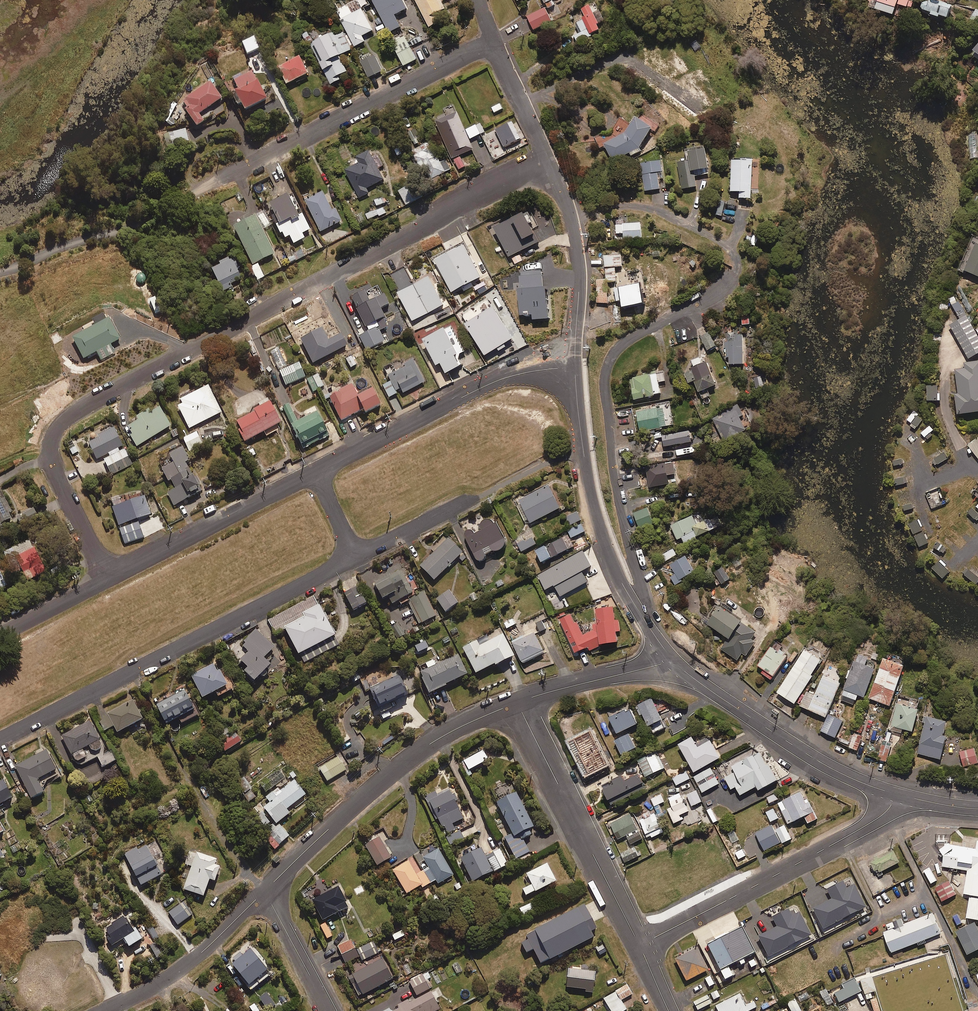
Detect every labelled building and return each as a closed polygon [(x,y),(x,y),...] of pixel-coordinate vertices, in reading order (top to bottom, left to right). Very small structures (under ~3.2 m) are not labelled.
[(374,29),(360,0),(356,0),(338,8),(355,45),(366,40),(363,34),(374,29)] [(408,7),(405,0),(375,0),(390,31),(402,25),(396,13),(408,7)] [(450,16),(442,0),(417,0),(430,26),(450,16)] [(877,0),(872,0),(870,6),(892,14),(895,6),(877,0)] [(920,8),(930,12),(930,13),(938,16),(939,15),(946,18),(951,4),(942,0),(923,0),(920,8)] [(582,19),(589,33),(599,29),(596,23),(597,23),(604,20),(595,1),(589,4),(578,9),(582,19)] [(533,29),(553,19),(546,6),(527,16),(533,29)] [(975,8),(970,18),(977,22),(977,9),(975,8)] [(582,19),(577,22),(575,23),(578,29),(578,28),(580,31),(573,35),(577,43),(585,40),(590,37),(589,33),(582,19)] [(345,35),(339,39),(333,28),(310,41),(332,83),(343,77),(341,73),(348,69),(340,54),(344,52),(352,48),(345,35)] [(404,64),(417,57),(411,46),(423,40),(420,35),(409,41),(408,39),(395,46),(404,64)] [(247,52),(259,48),(255,36),(242,41),(247,52)] [(288,82),(310,71),(301,53),(279,65),(288,82)] [(369,76),(382,70),(375,54),(361,60),(369,76)] [(239,87),(235,90),(245,108),(267,97),(250,67),(233,77),(239,87)] [(213,118),(226,109),(226,103),(223,97),(210,79),(182,99),(187,107),(185,108),(197,125),(205,119),(211,115),(213,118)] [(174,125),(177,120),(170,116),(177,103),(173,101),(163,119),(166,121),(174,125)] [(495,114),(504,109),(501,102),(492,107),(495,114)] [(434,120),(452,158),(473,148),(469,139),(474,137),(480,134),(476,124),(465,129),(456,111),(434,120)] [(624,132),(603,143),(604,146),(612,161),(639,148),(651,127),(635,116),(629,124),(624,132)] [(494,129),(504,146),(521,139),(511,121),(494,129)] [(167,147),(189,142),(185,128),(164,134),(167,147)] [(429,179),(447,170),(432,140),(414,149),(429,179)] [(677,162),(681,189),(697,186),(693,170),(700,169),(708,167),(704,148),(687,151),(689,160),(677,162)] [(367,187),(385,178),(371,149),(357,155),(360,161),(346,168),(360,196),(370,192),(367,187)] [(740,159),(731,159),(730,191),(740,192),(739,199),(751,198),(752,158),(740,158),(740,159)] [(640,163),(645,191),(660,189),(657,172),(662,171),(660,160),(640,163)] [(407,204),(422,196),(414,181),(399,189),(407,204)] [(275,191),(272,184),(262,189),(265,196),(275,191)] [(336,211),(334,212),(324,191),(305,200),(320,231),(341,221),(336,211)] [(386,203),(382,195),(374,199),(378,207),(386,203)] [(368,218),(386,212),(384,206),(366,213),(368,218)] [(522,212),(495,225),(510,255),(514,263),(522,259),(518,251),(542,240),(535,226),(540,224),(532,207),(522,212)] [(263,210),(257,213),(264,228),(270,225),(263,210)] [(234,224),(237,231),(252,263),(274,253),(262,229),(255,214),(247,218),(234,224)] [(643,236),(642,221),(616,223),(616,233),(624,232),(625,238),(643,236)] [(975,237),(960,271),(965,273),(967,270),(977,275),(977,238),(975,237)] [(478,256),(472,259),(465,245),(434,261),(451,294),(488,275),(478,256)] [(606,253),(606,265),(617,265),(623,265),(623,253),(606,253)] [(233,287),(231,282),(242,278),(238,268),(240,267),(235,256),(226,260),(225,259),(219,261),(220,264),(212,267),(222,291),(233,287)] [(258,279),(264,276),(258,263),(251,266),(258,279)] [(617,280),(617,265),(606,265),(606,278),(597,278),(598,302),(608,302),(608,280),(617,280)] [(412,322),(444,306),(429,276),(397,292),(412,322)] [(623,305),(647,300),(642,280),(615,287),(618,299),(622,299),(623,305)] [(384,293),(382,294),(377,285),(365,290),(364,289),(351,295),(366,328),(359,332),(367,349),(386,341),(380,329),(389,326),(380,307),(388,303),(384,293)] [(486,353),(522,332),(499,292),(463,313),(486,353)] [(954,294),(948,298),(959,317),(949,323),(968,358),(977,352),(977,337),(970,322),(974,315),(970,314),(968,318),(958,300),(957,301),(954,294)] [(110,343),(120,338),(109,317),(73,336),(84,357),(96,351),(101,359),(115,352),(110,343)] [(458,354),(465,350),(452,324),(425,337),(438,363),(443,361),(448,371),(463,364),(458,354)] [(347,343),(353,339),(348,329),(341,333),(347,343)] [(707,349),(715,345),(708,332),(700,336),(707,349)] [(734,339),(726,339),(726,357),(729,357),(729,363),(743,363),(742,334),(734,334),(734,339)] [(317,337),(302,345),(314,366),(316,365),(319,372),(331,365),(317,337)] [(391,380),(383,384),(390,397),(398,392),(396,390),(401,387),(403,392),(425,381),(412,357),(386,370),(391,380)] [(706,361),(701,363),(699,357),(691,360),(692,364),(687,367),(687,369),(684,370),(689,382),(694,380),(698,391),(715,384),(706,361)] [(977,411),(977,361),(964,363),(965,368),(955,369),(958,393),(954,393),(957,414),(977,411)] [(286,384),(305,376),(299,362),(280,370),(286,384)] [(629,378),(635,399),(661,391),(659,382),(666,380),(663,369),(629,378)] [(314,391),(325,386),(318,372),(307,378),(314,391)] [(769,388),(768,376),(754,377),(755,390),(769,388)] [(371,384),(357,392),(352,383),(329,395),(342,420),(364,408),(365,412),(381,404),(371,384)] [(189,428),(222,411),(209,384),(181,398),(183,403),(178,405),(189,428)] [(927,385),(927,400),(940,400),(940,394),(937,394),(937,385),(927,385)] [(268,428),(281,421),(270,400),(253,409),(253,411),(237,419),(241,428),(239,429),(245,440),(263,431),(265,435),(270,432),(268,428)] [(316,406),(302,412),(304,417),(298,420),(288,400),(281,403),(302,448),(329,435),(316,406)] [(711,418),(725,441),(752,425),(746,415),(749,413),(746,407),(742,409),(739,402),(711,418)] [(171,425),(157,403),(125,424),(130,431),(132,434),(130,435),(137,446),(171,425)] [(640,430),(668,425),(665,407),(637,411),(640,430)] [(132,464),(124,448),(120,450),(119,446),(122,444),(112,423),(96,431),(86,435),(96,458),(109,452),(110,455),(104,458),(112,474),(132,464)] [(191,450),(203,443),(196,431),(188,436),(184,430),(181,432),(191,450)] [(969,444),(977,459),(977,438),(969,444)] [(167,492),(174,505),(205,488),(196,472),(193,474),(186,461),(190,459),(183,446),(170,454),(174,461),(162,468),(169,480),(171,479),(176,487),(167,492)] [(670,473),(678,472),(677,460),(647,464),(650,485),(671,483),(670,473)] [(551,483),(516,501),(526,520),(529,518),(531,522),(563,505),(551,483)] [(120,524),(151,513),(142,487),(111,498),(120,524)] [(4,496),(0,488),(0,523),(11,517),(8,511),(11,508),(4,496)] [(932,508),(945,503),(941,490),(928,495),(932,508)] [(640,526),(655,521),(649,507),(635,512),(640,526)] [(568,525),(581,519),(576,508),(562,514),(568,525)] [(686,541),(725,523),(721,514),(712,518),(711,516),(705,519),(701,511),(672,524),(678,538),(683,536),(686,541)] [(495,549),(497,549),(498,549),(499,549),(501,548),(502,548),(503,547),(504,546),(505,545),(506,544),(506,543),(507,542),(507,540),(507,539),(507,538),(498,521),(496,522),(496,521),(495,520),(494,519),(493,518),(492,518),(491,517),(490,517),(488,517),(487,517),(486,518),(485,519),(484,519),(483,520),(483,521),(482,523),(482,524),(482,525),(483,526),(483,527),(476,531),(476,530),(475,530),(474,529),(473,529),(472,529),(471,529),(470,529),(469,529),(468,530),(468,531),(467,531),(467,532),(467,533),(467,534),(467,535),(467,536),(479,557),(480,558),(481,559),(482,559),(483,559),(484,558),(485,558),(486,557),(487,556),(487,555),(487,554),(487,553),(487,552),(494,548),(495,549)] [(144,537),(138,520),(119,527),(125,544),(144,537)] [(572,537),(585,531),(582,523),(568,529),(572,537)] [(522,550),(537,543),(533,535),(518,542),(522,550)] [(434,579),(463,552),(449,537),(420,565),(434,579)] [(543,560),(569,548),(563,537),(538,549),(543,560)] [(28,580),(46,571),(31,539),(3,552),(12,571),(22,566),(28,580)] [(666,560),(678,554),(674,548),(663,554),(666,560)] [(583,570),(592,565),(584,550),(539,575),(546,589),(555,584),(561,595),(589,580),(583,570)] [(676,573),(671,576),(676,584),(684,579),(683,577),(696,570),(688,554),(671,563),(676,573)] [(407,601),(418,624),(437,615),(424,587),(419,589),(413,575),(407,578),(400,564),(386,570),(388,575),(374,582),(382,598),(389,595),(392,602),(398,599),(400,604),(407,601)] [(354,609),(367,602),(358,586),(345,593),(354,609)] [(446,611),(458,602),(449,589),(437,598),(446,611)] [(275,633),(285,628),(303,662),(311,658),(339,644),(314,596),(269,620),(275,633)] [(755,642),(750,639),(755,632),(741,621),(742,620),(719,602),(704,621),(727,639),(720,648),(736,660),(742,653),(745,655),(755,642)] [(619,630),(622,630),(620,619),(617,619),(615,605),(597,607),(598,622),(593,624),(595,628),(584,633),(579,621),(576,622),(571,613),(561,618),(576,651),(589,645),(591,650),(604,644),(604,642),(606,641),(620,640),(619,630)] [(508,628),(516,623),(512,617),(504,621),(508,628)] [(268,661),(272,657),(268,653),(274,647),(256,629),(241,643),(248,651),(240,658),(248,666),(245,670),(254,680),(271,664),(268,661)] [(514,641),(524,661),(547,650),(537,630),(514,641)] [(496,664),(515,655),(504,633),(481,645),(478,639),(463,647),(476,672),(496,663),(496,664)] [(787,647),(791,642),(782,635),(778,641),(787,647)] [(418,652),(429,647),(425,640),(415,646),(418,652)] [(779,650),(782,645),(777,641),(773,648),(770,646),(757,665),(763,669),(761,673),(770,679),(787,655),(779,650)] [(810,674),(820,660),(804,649),(776,692),(794,703),(812,676),(810,674)] [(878,661),(882,652),(873,649),(870,658),(878,661)] [(428,667),(420,671),(431,692),(447,685),(446,683),(468,673),(458,653),(436,664),(434,659),(426,662),(428,667)] [(855,661),(853,660),(850,669),(847,668),(844,677),(847,678),(840,699),(854,704),(857,694),(864,697),(874,667),(865,664),(868,657),(858,653),(855,661)] [(886,653),(884,654),(868,698),(889,705),(905,661),(904,660),(903,659),(902,657),(901,656),(899,655),(898,655),(897,654),(895,653),(893,653),(892,653),(890,653),(889,653),(887,653),(886,653)] [(226,669),(220,672),(215,662),(191,674),(203,697),(216,690),(218,696),(235,687),(226,669)] [(398,674),(369,689),(378,706),(407,692),(398,674)] [(815,692),(810,690),(810,692),(806,690),(799,706),(825,717),(840,682),(823,675),(815,692)] [(184,685),(155,702),(166,722),(176,716),(181,725),(201,713),(184,685)] [(668,726),(653,697),(635,706),(640,715),(644,713),(655,733),(668,726)] [(117,731),(143,718),(133,699),(98,717),(105,730),(114,725),(117,731)] [(608,711),(618,732),(628,728),(639,722),(632,706),(628,707),(626,703),(608,711)] [(912,731),(917,709),(896,703),(889,729),(900,732),(901,728),(912,731)] [(924,712),(921,722),(924,723),(916,753),(940,759),(946,736),(942,735),(946,721),(928,716),(929,713),(924,712)] [(834,737),(842,721),(829,714),(821,731),(834,737)] [(862,733),(866,722),(859,719),(854,730),(862,733)] [(78,766),(96,757),(97,756),(103,766),(116,759),(111,749),(106,752),(90,720),(62,735),(78,766)] [(868,751),(873,753),(881,724),(877,722),(868,751)] [(228,749),(243,739),(236,728),(221,738),(228,749)] [(623,753),(637,747),(630,732),(620,737),(616,739),(623,753)] [(857,750),(862,735),(854,733),(848,747),(857,750)] [(712,739),(699,746),(693,735),(680,743),(696,771),(721,756),(712,739)] [(886,761),(891,743),(881,741),(877,759),(886,761)] [(968,761),(977,759),(974,748),(965,750),(968,761)] [(61,775),(47,749),(15,765),(25,785),(19,788),(25,800),(44,791),(41,785),(61,775)] [(469,769),(489,759),(484,749),(464,760),(469,769)] [(760,789),(778,779),(760,749),(749,756),(733,766),(736,771),(726,777),(732,788),(737,785),(742,794),(758,785),(760,789)] [(639,760),(641,765),(647,776),(665,767),(656,751),(639,760)] [(327,780),(349,767),(341,754),(319,767),(327,780)] [(646,781),(644,777),(638,766),(603,784),(613,804),(620,801),(617,795),(646,781)] [(703,791),(720,783),(711,767),(692,777),(696,785),(699,784),(703,791)] [(677,785),(690,778),(686,770),(673,777),(677,785)] [(5,813),(0,803),(13,796),(3,779),(0,781),(0,816),(5,813)] [(289,834),(278,821),(290,813),(286,808),(306,794),(295,779),(280,790),(278,787),(266,796),(270,802),(264,807),(275,821),(268,827),(280,842),(289,834)] [(496,799),(513,833),(504,837),(509,845),(515,859),(530,851),(523,838),(532,834),(529,828),(534,826),(512,782),(494,790),(498,798),(496,799)] [(451,845),(464,838),(460,829),(468,825),(449,789),(435,797),(434,794),(426,799),(441,827),(443,825),(445,829),(441,831),(443,835),(445,834),(451,845)] [(818,818),(809,799),(804,789),(779,802),(789,823),(806,815),(809,822),(818,818)] [(693,805),(702,801),(697,790),(688,794),(693,805)] [(770,803),(780,797),(776,791),(767,797),(770,803)] [(660,792),(651,797),(662,818),(667,816),(660,802),(664,800),(660,792)] [(681,814),(689,810),(681,793),(670,797),(674,806),(669,808),(675,822),(683,819),(681,814)] [(772,821),(779,817),(774,808),(767,811),(772,821)] [(267,825),(272,821),(262,809),(257,814),(267,825)] [(632,844),(644,837),(631,812),(610,822),(619,838),(627,834),(632,844)] [(655,813),(641,821),(648,835),(650,835),(651,838),(664,831),(655,813)] [(785,825),(775,829),(773,824),(757,832),(765,849),(791,837),(785,825)] [(663,848),(669,845),(665,835),(659,837),(663,848)] [(379,865),(392,856),(378,836),(365,845),(379,865)] [(125,853),(140,885),(167,872),(166,871),(170,868),(157,840),(147,845),(146,843),(125,853)] [(946,845),(943,864),(964,867),(960,893),(977,896),(977,843),(971,842),(970,849),(946,845)] [(438,848),(435,844),(393,869),(403,886),(398,889),(402,896),(421,884),(423,887),(436,879),(438,883),(453,874),(438,848)] [(626,862),(638,856),(634,847),(622,853),(626,862)] [(500,849),(485,856),(481,848),(461,857),(472,881),(508,864),(500,849)] [(880,877),(885,874),(883,870),(900,861),(895,850),(872,862),(878,873),(880,877)] [(215,864),(217,859),(196,852),(184,889),(204,896),(210,878),(215,880),(220,866),(215,864)] [(526,895),(556,881),(548,863),(525,874),(531,885),(523,888),(526,895)] [(846,887),(843,881),(827,889),(832,899),(813,908),(823,928),(867,906),(855,883),(846,887)] [(942,902),(956,895),(949,881),(935,888),(942,902)] [(356,895),(365,891),(362,884),(353,888),(356,895)] [(323,920),(349,907),(339,886),(312,899),(323,920)] [(439,898),(432,887),(426,891),(433,902),(439,898)] [(969,897),(965,917),(977,920),(977,899),(969,897)] [(177,924),(190,916),(181,902),(168,911),(177,924)] [(523,916),(537,910),(533,902),(519,908),(523,916)] [(597,927),(586,904),(527,934),(529,938),(522,941),(528,953),(534,949),(541,963),(594,936),(591,930),(597,927)] [(758,936),(768,956),(811,934),(800,911),(796,913),(794,910),(791,912),(789,908),(772,917),(777,926),(758,936)] [(939,934),(931,913),(895,928),(892,921),(885,924),(888,931),(883,932),(891,953),(916,943),(917,946),(925,943),(924,940),(939,934)] [(126,943),(129,947),(142,937),(131,923),(125,914),(102,931),(116,950),(126,943)] [(968,954),(977,948),(977,928),(976,924),(957,933),(957,934),(968,954)] [(708,944),(721,969),(738,960),(740,964),(745,962),(743,958),(755,952),(742,926),(708,944)] [(395,940),(405,935),(402,930),(392,935),(395,940)] [(342,954),(355,948),(352,939),(338,946),(342,954)] [(362,960),(381,951),(376,942),(357,950),(362,960)] [(249,985),(268,970),(250,947),(231,961),(249,985)] [(687,981),(709,969),(698,947),(675,958),(687,981)] [(359,996),(393,978),(382,959),(349,977),(359,996)] [(596,971),(569,968),(567,986),(586,989),(585,992),(593,993),(596,971)] [(426,980),(431,977),(427,971),(410,981),(418,995),(430,988),(426,980)] [(709,987),(715,983),(710,974),(704,977),(709,987)] [(871,976),(860,980),(867,999),(872,997),(871,992),(876,991),(871,976)] [(840,1002),(861,991),(854,978),(842,984),(844,988),(835,992),(840,1002)] [(612,1010),(624,1010),(627,1009),(621,1000),(633,994),(627,984),(604,999),(612,1010)] [(426,1010),(435,1010),(440,1009),(437,1003),(441,1001),(437,994),(435,989),(410,1001),(409,1000),(397,1006),(399,1008),(393,1010),(424,1010),(425,1010),(426,1010)] [(255,1001),(263,996),(259,990),(251,996),(255,1001)] [(746,1005),(740,993),(730,999),(716,1006),(719,1010),(749,1010),(757,1007),(754,1001),(746,1005)] [(698,1010),(712,1003),(708,995),(694,1001),(698,1010)] [(794,998),(787,1003),(792,1010),(802,1010),(794,998)] [(876,998),(871,1000),(874,1010),(880,1010),(876,998)] [(269,1006),(265,1001),(252,1010),(261,1010),(269,1006)]
